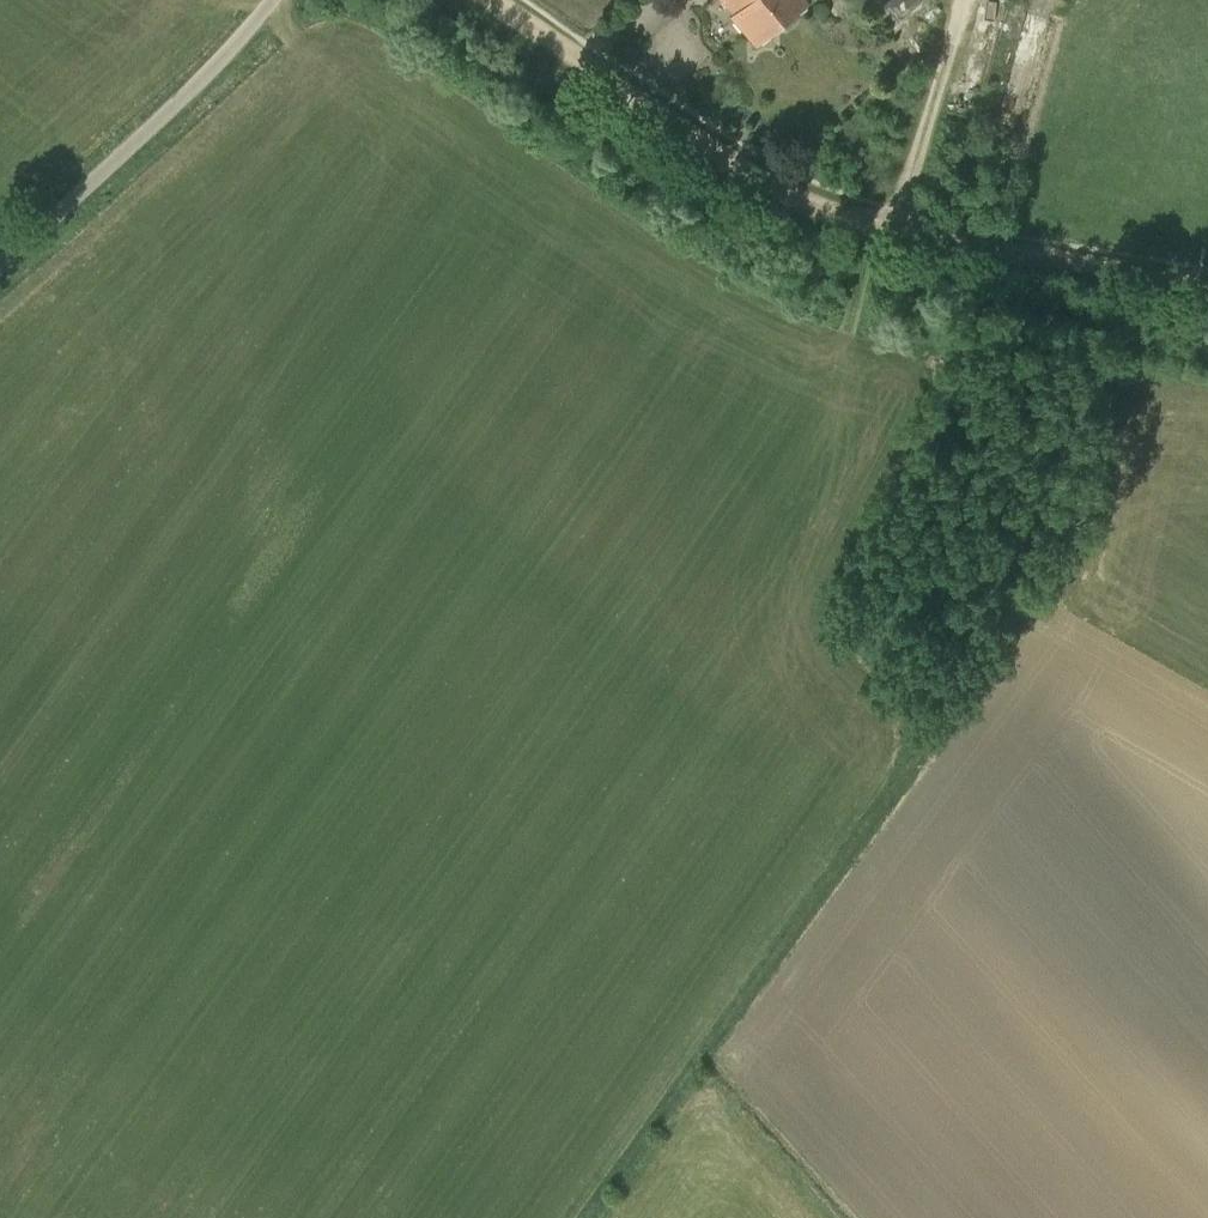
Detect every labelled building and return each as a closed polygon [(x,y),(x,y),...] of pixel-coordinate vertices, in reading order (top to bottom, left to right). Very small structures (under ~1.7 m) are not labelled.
[(733,14),(731,15),(757,46),(779,27),(781,30),(787,31),(797,22),(798,17),(795,13),(809,1),(809,0),(722,0),(733,14)] [(904,15),(919,0),(889,0),(904,15)]
